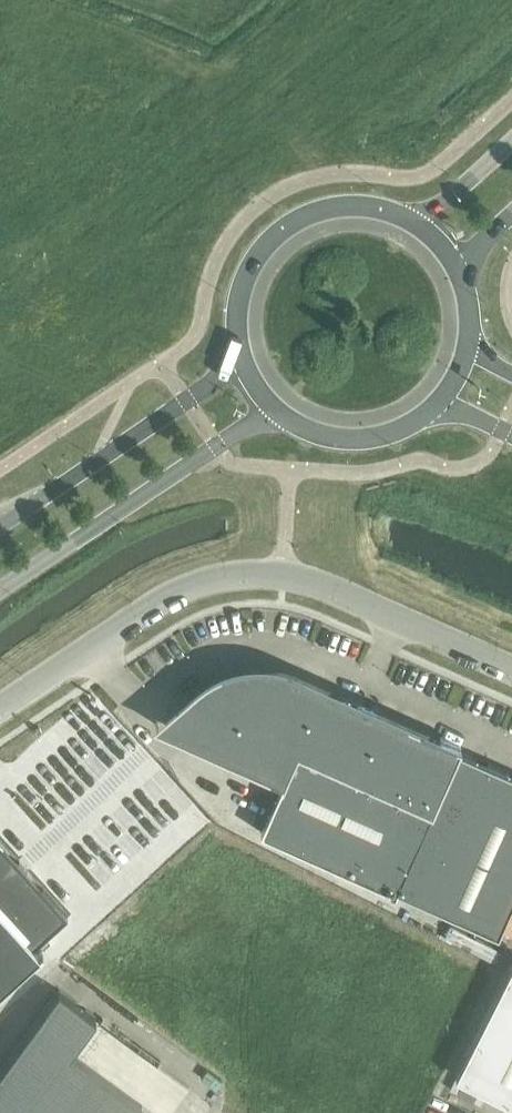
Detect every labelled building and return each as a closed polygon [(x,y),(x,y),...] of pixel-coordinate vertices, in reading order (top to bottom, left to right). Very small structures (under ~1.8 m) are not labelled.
[(192,742),(282,783),(260,832),(395,893),(396,890),(498,935),(511,903),(511,774),(459,750),(461,746),(296,672),(286,669),(276,666),(265,664),(255,664),(244,665),(234,667),(223,670),(214,675),(205,680),(196,687),(166,713),(192,742)] [(44,952),(42,951),(39,954),(33,947),(32,947),(65,917),(23,872),(26,869),(19,862),(16,864),(0,846),(0,992),(44,952)] [(455,1076),(511,1105),(511,964),(455,1076)] [(59,989),(0,1069),(0,1112),(136,1112),(142,1105),(70,1053),(96,1017),(95,1017),(96,1016),(59,989)]
